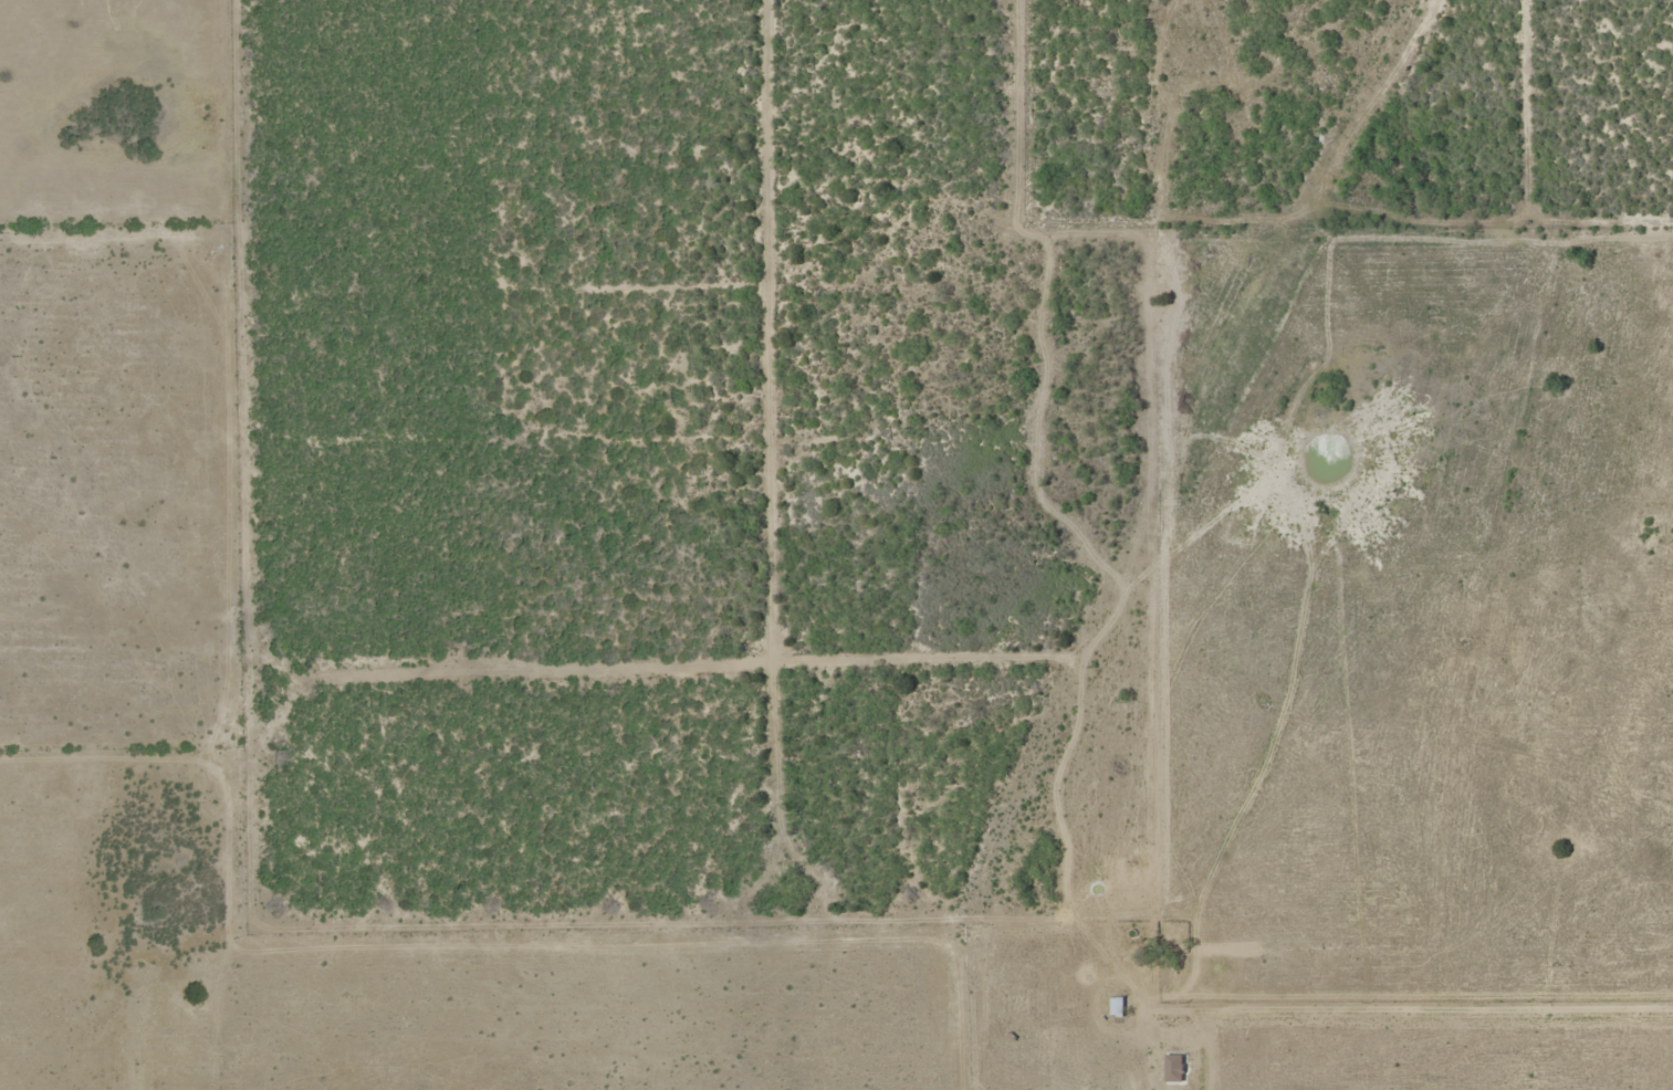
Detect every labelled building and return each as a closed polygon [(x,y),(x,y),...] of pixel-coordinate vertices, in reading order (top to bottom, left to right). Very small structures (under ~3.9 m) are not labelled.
[(1109,1016),(1122,1016),(1122,997),(1109,997),(1109,1016)]
